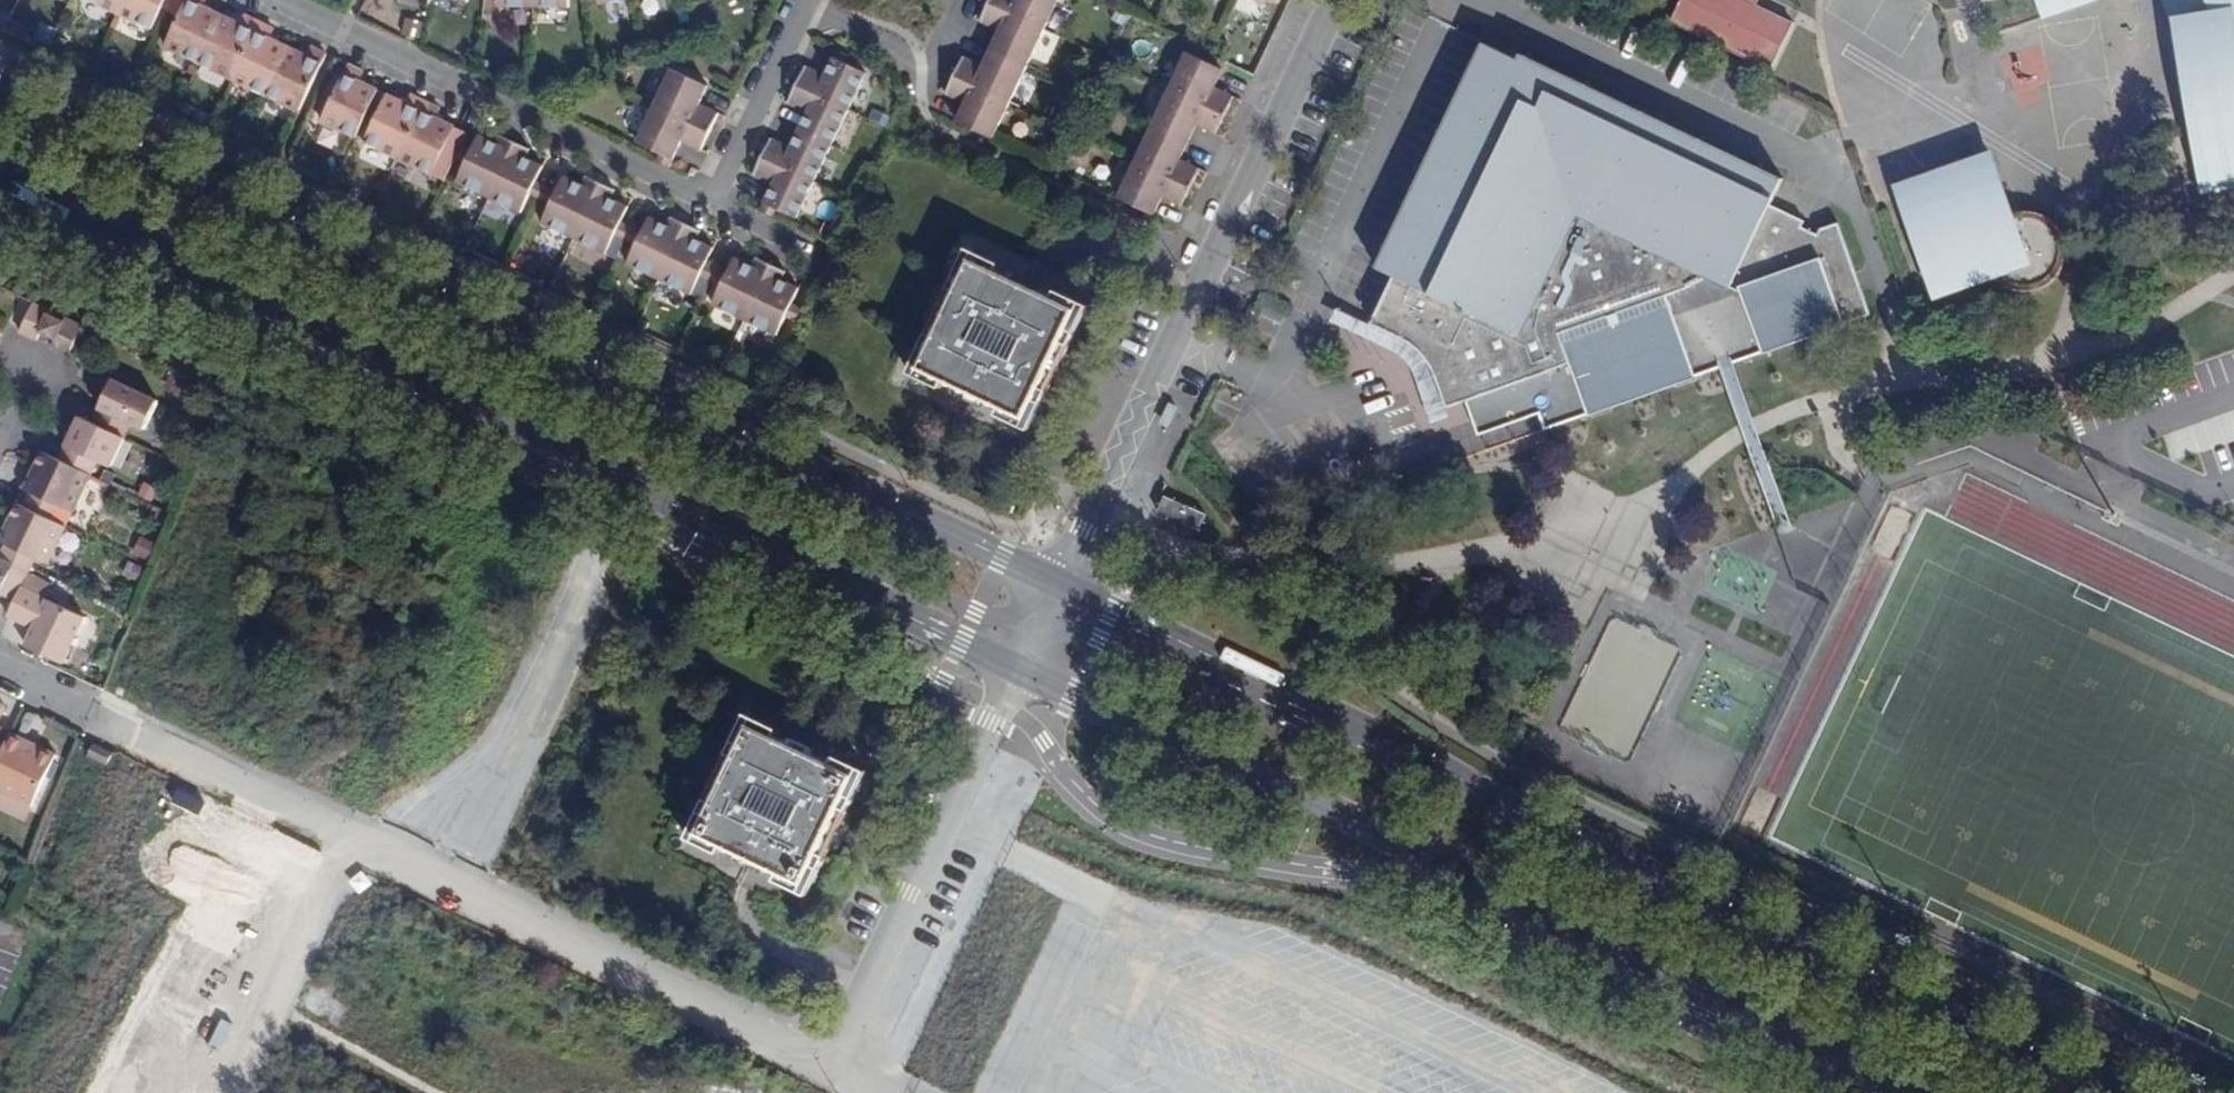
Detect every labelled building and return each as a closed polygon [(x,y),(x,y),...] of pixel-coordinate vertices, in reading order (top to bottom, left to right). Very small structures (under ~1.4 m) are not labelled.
[(119,15),(127,0),(88,0),(119,15)] [(119,15),(152,30),(166,0),(127,0),(119,15)] [(224,14),(205,5),(207,0),(189,0),(167,46),(201,63),(224,14)] [(1000,29),(983,64),(965,55),(946,94),(965,103),(957,119),(993,137),(1058,0),(991,0),(981,20),(1000,29)] [(1667,18),(1766,65),(1788,19),(1751,1),(1751,0),(1676,0),(1667,18)] [(2040,16),(2086,0),(2034,0),(2040,16)] [(2178,22),(2196,18),(2194,0),(2170,0),(2178,22)] [(2196,18),(2178,22),(2192,104),(2233,97),(2233,0),(2194,0),(2196,18)] [(224,14),(201,63),(234,79),(261,21),(247,14),(243,23),(224,14)] [(11,16),(5,28),(23,38),(29,26),(11,16)] [(234,79),(267,94),(290,45),(272,37),(277,28),(261,21),(234,79)] [(1775,204),(1787,179),(1523,54),(1518,61),(1482,44),(1375,270),(1390,277),(1369,324),(1405,340),(1438,376),(1449,406),(1468,399),(1481,434),(1509,424),(1541,413),(1546,428),(1724,364),(1873,311),(1841,221),(1823,227),(1821,233),(1807,226),(1810,220),(1775,204)] [(310,55),(290,45),(267,94),(300,110),(328,53),(315,46),(310,55)] [(845,63),(849,55),(837,49),(833,57),(845,63)] [(1213,62),(1188,51),(1118,197),(1156,214),(1164,198),(1181,205),(1200,167),(1184,159),(1200,125),(1215,132),(1234,93),(1218,85),(1226,69),(1213,62)] [(1216,56),(1213,62),(1226,69),(1230,62),(1216,56)] [(777,209),(797,219),(866,73),(845,63),(833,57),(824,76),(805,66),(788,102),(807,113),(789,149),(771,139),(754,176),(773,185),(764,203),(777,209)] [(366,70),(351,63),(323,120),(357,137),(380,88),(362,79),(366,70)] [(674,159),(683,142),(701,151),(719,114),(699,106),(709,87),(673,70),(638,142),(660,153),(674,159)] [(400,157),(427,100),(411,92),(407,101),(390,93),(366,141),(400,157)] [(2229,119),(2233,118),(2233,97),(2192,104),(2205,185),(2233,185),(2233,144),(2229,119)] [(427,100),(400,157),(433,173),(456,125),(438,116),(442,107),(427,100)] [(466,161),(457,181),(522,212),(532,192),(538,180),(545,165),(528,156),(530,149),(502,135),(498,143),(479,133),(473,148),(466,161)] [(457,156),(466,161),(473,148),(463,144),(457,156)] [(660,153),(657,160),(670,167),(674,159),(660,153)] [(2015,213),(1976,224),(1966,174),(1899,197),(1933,291),(1990,271),(1992,275),(1995,279),(2000,283),(2004,286),(2009,289),(2014,290),(2019,292),(2027,292),(2033,291),(2038,290),(2044,287),(2049,285),(2053,281),(2057,276),(2061,270),(2063,265),(2048,217),(2044,215),(2039,212),(2034,212),(2030,210),(2026,210),(2022,210),(2018,211),(2014,211),(2015,213)] [(553,203),(543,222),(607,253),(617,233),(623,220),(630,206),(613,197),(616,190),(587,176),(583,183),(567,175),(559,190),(553,203)] [(541,196),(547,184),(538,180),(532,192),(541,196)] [(559,190),(547,184),(541,196),(553,203),(559,190)] [(764,203),(762,210),(774,216),(777,209),(764,203)] [(638,243),(629,262),(692,293),(702,273),(708,261),(715,246),(698,238),(702,231),(672,217),(668,224),(651,216),(644,230),(638,243)] [(2051,220),(2048,217),(2063,265),(2064,260),(2065,253),(2065,247),(2064,241),(2063,238),(2062,235),(2060,232),(2058,227),(2054,224),(2051,220)] [(617,233),(627,237),(634,225),(623,220),(617,233)] [(634,225),(627,237),(638,243),(644,230),(634,225)] [(953,270),(959,273),(972,247),(966,244),(953,270)] [(937,383),(941,375),(997,402),(994,410),(1018,422),(1032,396),(1038,399),(1073,328),(1066,324),(1079,299),(1053,286),(1049,294),(995,267),(998,260),(972,247),(959,273),(953,270),(918,340),(925,344),(912,371),(937,383)] [(785,270),(761,259),(757,266),(738,257),(731,272),(724,284),(715,304),(777,334),(787,314),(793,302),(800,287),(781,278),(785,270)] [(713,279),(719,267),(708,261),(702,273),(713,279)] [(719,267),(713,279),(724,284),(731,272),(719,267)] [(1066,324),(1073,328),(1085,302),(1079,299),(1066,324)] [(20,332),(36,340),(40,331),(47,316),(50,310),(34,302),(20,332)] [(793,302),(787,314),(797,319),(803,307),(793,302)] [(47,316),(40,331),(55,338),(62,323),(47,316)] [(51,347),(67,355),(81,325),(65,317),(62,323),(55,338),(51,347)] [(925,344),(918,340),(904,367),(912,371),(925,344)] [(183,379),(169,373),(163,388),(177,393),(183,379)] [(112,379),(92,422),(124,437),(131,423),(144,430),(157,402),(158,401),(112,379)] [(1038,399),(1032,396),(1018,422),(1025,426),(1038,399)] [(1515,438),(1546,428),(1541,413),(1509,424),(1515,438)] [(78,416),(58,460),(90,474),(97,461),(111,467),(124,439),(124,437),(92,422),(78,416)] [(58,460),(42,452),(32,472),(29,471),(22,487),(32,492),(25,507),(53,521),(60,507),(72,513),(90,474),(58,460)] [(158,487),(144,481),(137,495),(151,502),(158,487)] [(0,558),(0,559),(28,572),(35,559),(49,565),(67,528),(67,527),(53,521),(25,507),(18,503),(17,504),(7,524),(4,522),(0,531),(0,541),(6,544),(0,558)] [(155,542),(139,535),(131,553),(147,560),(155,542)] [(14,602),(21,587),(28,572),(0,559),(0,596),(14,602)] [(143,566),(128,559),(122,574),(137,580),(143,566)] [(86,618),(21,587),(14,602),(7,616),(35,629),(26,647),(64,665),(86,618)] [(760,717),(747,742),(754,745),(766,720),(760,717)] [(754,745),(747,742),(713,814),(719,817),(707,845),(733,857),(737,849),(793,875),(789,884),(814,895),(827,868),(836,873),(870,800),(862,796),(873,771),(848,759),(845,766),(789,739),(792,732),(766,720),(754,745)] [(10,733),(0,754),(0,793),(30,807),(55,754),(40,747),(38,752),(23,745),(25,740),(10,733)] [(25,740),(23,745),(38,752),(40,747),(25,740)] [(95,744),(91,755),(110,764),(115,752),(95,744)] [(882,775),(873,771),(862,796),(870,800),(882,775)] [(701,841),(707,845),(719,817),(713,814),(701,841)] [(836,873),(827,868),(814,895),(823,899),(836,873)]
